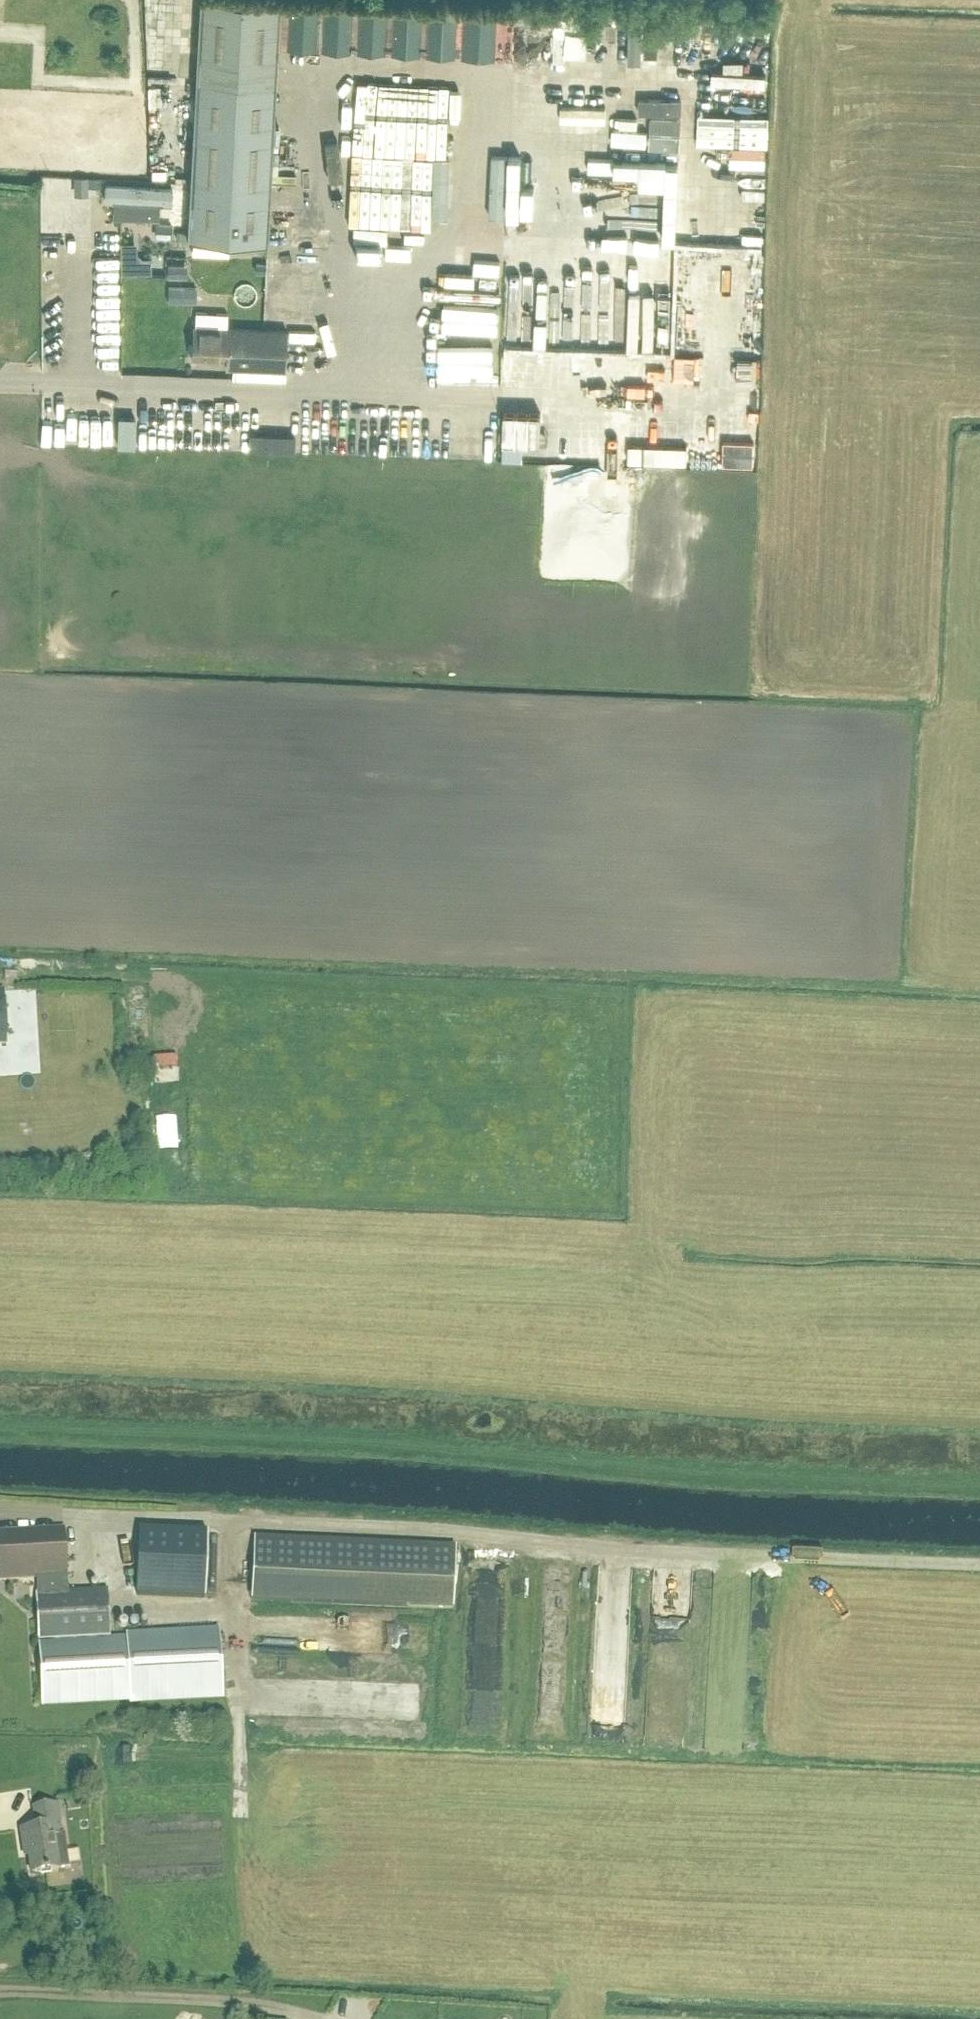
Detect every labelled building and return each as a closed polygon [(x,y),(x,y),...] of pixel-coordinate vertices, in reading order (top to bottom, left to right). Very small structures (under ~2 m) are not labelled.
[(188,0),(168,0),(166,10),(186,13),(188,0)] [(199,0),(195,78),(186,238),(267,243),(280,5),(199,0)] [(507,54),(507,2),(495,2),(495,54),(507,54)] [(104,70),(0,65),(0,100),(102,104),(104,70)] [(592,124),(595,107),(582,105),(579,121),(592,124)] [(563,129),(564,114),(527,111),(526,126),(563,129)] [(383,211),(384,140),(374,140),(373,211),(383,211)] [(698,183),(733,183),(732,148),(698,149),(698,183)] [(739,159),(739,172),(766,173),(766,160),(739,159)] [(444,188),(500,189),(500,170),(445,169),(444,188)] [(110,221),(113,221),(170,224),(172,193),(112,190),(110,221)] [(285,222),(302,221),(301,209),(284,210),(285,222)] [(481,250),(485,235),(472,231),(467,245),(481,250)] [(571,306),(601,307),(601,281),(586,281),(586,266),(572,266),(571,306)] [(195,286),(168,286),(168,301),(195,302),(195,286)] [(292,303),(292,290),(273,291),(273,303),(292,303)] [(457,293),(458,304),(500,302),(499,296),(488,297),(488,291),(457,293)] [(286,330),(193,325),(191,357),(225,359),(225,367),(284,370),(286,330)] [(509,359),(529,358),(529,348),(508,348),(509,359)] [(712,369),(712,385),(760,383),(759,367),(712,369)] [(503,454),(532,454),(533,404),(503,404),(503,454)] [(721,438),(747,437),(746,420),(721,421),(721,438)] [(416,425),(412,450),(420,452),(425,426),(416,425)] [(22,1037),(22,1058),(47,1057),(47,1036),(22,1037)] [(66,1577),(64,1528),(0,1532),(0,1581),(36,1579),(37,1595),(35,1595),(41,1706),(130,1701),(130,1704),(222,1698),(218,1630),(126,1635),(126,1637),(110,1638),(107,1590),(67,1592),(66,1577)] [(203,1599),(207,1533),(139,1530),(136,1596),(203,1599)] [(254,1538),(251,1602),(452,1611),(455,1547),(254,1538)] [(59,1871),(54,1837),(61,1836),(57,1805),(33,1808),(36,1828),(20,1830),(23,1849),(28,1849),(31,1874),(59,1871)]
